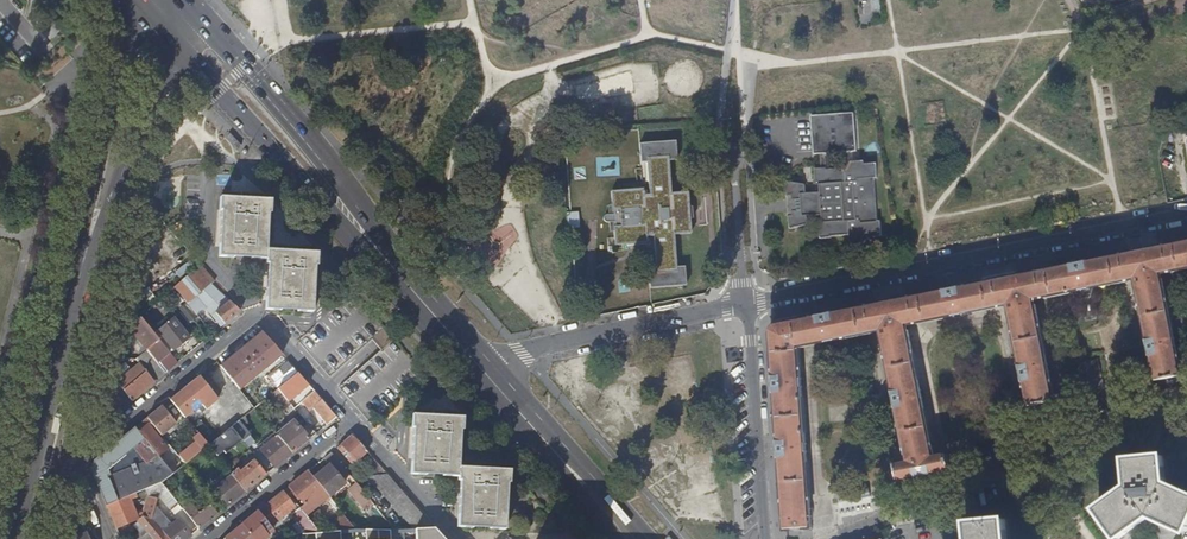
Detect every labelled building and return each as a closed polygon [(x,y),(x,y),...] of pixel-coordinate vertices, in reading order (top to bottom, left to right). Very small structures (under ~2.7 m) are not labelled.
[(60,31),(52,22),(43,31),(51,39),(60,31)] [(823,168),(827,168),(827,157),(846,156),(846,162),(850,162),(850,152),(858,151),(856,113),(813,115),(816,154),(822,153),(823,168)] [(670,193),(668,156),(647,158),(649,194),(643,195),(643,188),(611,190),(613,209),(614,209),(614,214),(607,215),(605,216),(604,218),(605,221),(607,222),(615,222),(615,226),(614,226),(615,245),(647,243),(646,237),(652,236),(655,273),(676,271),(673,234),(691,233),(688,192),(670,193)] [(807,183),(788,182),(788,193),(788,194),(792,194),(793,215),(790,215),(790,216),(791,228),(810,220),(810,215),(811,215),(820,215),(821,239),(833,239),(833,236),(852,235),(852,241),(871,239),(871,236),(878,236),(883,236),(882,221),(879,221),(876,178),(879,178),(877,163),(865,164),(865,161),(850,162),(846,162),(846,168),(828,169),(827,168),(823,168),(817,168),(818,184),(821,184),(821,191),(808,192),(807,183)] [(251,193),(242,192),(241,196),(242,196),(242,198),(221,197),(220,210),(222,210),(219,257),(235,258),(235,256),(252,257),(252,259),(267,260),(267,264),(269,264),(266,310),(281,311),(282,309),(299,309),(299,312),(314,312),(316,265),(318,265),(319,253),(318,252),(297,251),(297,249),(298,249),(298,245),(288,245),(288,249),(289,249),(289,251),(268,250),(269,212),(271,213),(271,200),(250,199),(250,197),(251,197),(251,193)] [(821,239),(820,215),(811,215),(812,226),(810,226),(810,239),(804,239),(805,251),(833,250),(833,239),(821,239)] [(496,221),(477,256),(498,267),(517,232),(496,221)] [(1182,377),(1178,359),(1179,359),(1173,329),(1172,329),(1167,303),(1168,303),(1163,280),(1157,281),(1156,276),(1172,272),(1172,271),(1186,268),(1186,244),(1176,246),(1166,248),(1166,247),(1121,256),(1121,258),(1095,263),(1095,261),(1084,263),(1075,264),(1075,265),(1065,267),(1066,269),(1040,274),(1039,273),(994,282),(994,283),(978,286),(968,288),(968,287),(958,289),(958,288),(949,290),(949,291),(939,293),(939,294),(913,299),(912,298),(867,307),(867,309),(860,310),(841,314),(841,313),(831,314),(821,315),(822,317),(811,318),(812,320),(781,326),(778,328),(776,330),(775,332),(774,335),(777,370),(776,370),(776,381),(776,390),(777,390),(778,400),(779,400),(782,434),(780,434),(781,445),(781,454),(782,454),(783,465),(784,465),(786,499),(785,499),(787,530),(796,530),(796,531),(805,530),(805,529),(813,528),(811,498),(810,498),(807,463),(808,463),(806,433),(805,433),(802,399),(803,398),(801,368),(799,368),(798,346),(815,343),(816,344),(846,338),(846,337),(871,332),(871,333),(888,330),(889,335),(884,336),(888,359),(890,359),(895,385),(894,385),(896,396),(895,396),(897,404),(898,404),(900,415),(901,415),(908,449),(907,449),(910,463),(897,466),(900,479),(921,476),(930,475),(930,474),(950,470),(948,456),(935,458),(932,444),(931,444),(924,410),(925,410),(919,380),(918,380),(913,355),(914,354),(909,331),(903,332),(902,327),(917,324),(917,323),(943,318),(973,313),(973,311),(999,306),(999,307),(1015,304),(1016,310),(1011,311),(1015,334),(1017,334),(1022,359),(1021,360),(1023,370),(1022,371),(1024,379),(1025,379),(1027,389),(1028,389),(1032,407),(1055,402),(1052,384),(1046,355),(1045,355),(1040,329),(1041,329),(1036,306),(1030,307),(1029,301),(1044,298),(1044,297),(1070,292),(1071,293),(1101,287),(1100,286),(1127,281),(1127,282),(1142,278),(1143,284),(1137,285),(1142,308),(1144,308),(1149,334),(1148,334),(1150,345),(1149,345),(1151,353),(1152,353),(1153,364),(1155,364),(1158,381),(1182,377)] [(189,261),(175,272),(180,278),(194,267),(189,261)] [(216,282),(202,266),(189,276),(211,286),(216,282)] [(211,286),(189,276),(186,279),(174,288),(187,303),(198,316),(206,309),(209,306),(225,325),(240,312),(214,288),(211,286)] [(416,365),(353,293),(307,335),(304,332),(302,334),(313,347),(308,352),(329,376),(373,340),(382,351),(345,383),(367,408),(373,403),(383,414),(385,412),(386,414),(389,412),(387,410),(420,381),(410,370),(416,365)] [(198,316),(187,303),(178,311),(191,324),(198,317),(198,316)] [(222,327),(225,325),(209,306),(206,309),(222,327)] [(1096,319),(1094,307),(1085,309),(1087,321),(1096,319)] [(156,334),(139,315),(128,326),(148,350),(155,360),(166,373),(179,362),(171,352),(156,334)] [(175,318),(159,332),(173,350),(190,337),(175,318)] [(148,350),(128,326),(122,331),(142,355),(148,350)] [(159,332),(156,334),(171,352),(173,350),(159,332)] [(282,356),(262,333),(244,348),(262,371),(282,356)] [(262,371),(244,348),(221,367),(239,389),(262,371)] [(142,355),(136,359),(140,365),(118,382),(132,400),(166,373),(155,360),(148,350),(142,355)] [(1105,393),(1098,359),(1076,363),(1083,398),(1105,393)] [(297,373),(287,362),(268,378),(277,389),(297,373)] [(239,389),(221,367),(212,375),(232,401),(223,408),(227,413),(226,414),(234,425),(240,420),(255,408),(239,389)] [(306,384),(297,373),(277,389),(286,400),(304,386),(306,384)] [(218,400),(199,377),(171,399),(185,417),(199,406),(201,408),(204,406),(206,410),(218,400)] [(322,401),(306,384),(304,386),(304,387),(303,388),(318,405),(322,401)] [(286,400),(277,389),(270,396),(283,411),(290,405),(286,400)] [(336,417),(322,401),(318,405),(314,408),(328,425),(336,417)] [(849,421),(848,404),(831,406),(832,422),(849,421)] [(168,413),(163,406),(148,418),(152,423),(162,435),(171,428),(177,423),(175,422),(177,419),(176,417),(174,420),(170,415),(172,413),(171,411),(168,413)] [(510,483),(510,469),(503,469),(489,468),(489,466),(490,466),(490,462),(480,462),(480,466),(482,466),(482,468),(459,467),(461,431),(463,431),(463,416),(442,415),(442,413),(443,414),(443,409),(434,409),(433,413),(434,413),(434,415),(413,414),(412,428),(414,428),(411,474),(426,475),(426,472),(444,473),(443,476),(458,476),(458,480),(460,480),(458,527),(473,528),(474,525),(490,526),(490,528),(505,529),(508,483),(510,483)] [(190,423),(185,417),(180,422),(197,442),(202,438),(190,423)] [(152,423),(148,418),(136,427),(159,456),(165,451),(167,453),(170,451),(149,425),(152,423)] [(291,418),(274,432),(277,436),(294,422),(291,418)] [(195,419),(190,423),(202,438),(208,446),(214,442),(195,419)] [(240,420),(234,425),(232,427),(243,441),(251,434),(240,420)] [(294,422),(277,436),(278,438),(292,454),(309,440),(294,422)] [(159,456),(136,427),(98,459),(100,461),(94,466),(96,470),(93,472),(108,507),(129,497),(147,490),(162,483),(174,474),(168,466),(161,458),(159,456)] [(162,435),(165,439),(174,431),(171,428),(162,435)] [(367,452),(352,435),(338,447),(343,453),(346,450),(348,453),(345,456),(352,464),(357,460),(367,452)] [(202,438),(197,442),(179,457),(185,464),(208,446),(202,438)] [(292,454),(278,438),(261,451),(275,467),(292,454)] [(387,474),(367,452),(357,460),(370,476),(387,474)] [(351,476),(331,453),(320,462),(325,469),(313,478),(323,490),(328,497),(340,488),(339,486),(342,483),(351,476)] [(185,464),(179,457),(168,466),(174,474),(185,464)] [(1163,457),(1129,461),(1131,488),(1100,510),(1121,538),(1152,516),(1162,521),(1186,532),(1186,494),(1165,485),(1163,457)] [(239,469),(232,475),(246,492),(266,475),(255,461),(241,472),(239,469)] [(313,478),(308,472),(290,486),(304,505),(323,490),(313,478)] [(435,528),(387,474),(370,476),(369,477),(416,529),(435,528)] [(246,492),(232,475),(215,488),(229,505),(246,492)] [(356,484),(351,476),(342,483),(348,490),(356,484)] [(159,496),(162,483),(147,490),(150,495),(158,499),(159,496)] [(178,502),(162,483),(159,496),(170,509),(178,502)] [(383,516),(356,484),(348,490),(348,491),(374,523),(383,516)] [(863,487),(848,490),(850,497),(865,494),(863,487)] [(304,505),(300,508),(305,515),(328,497),(323,490),(304,505)] [(288,498),(283,492),(259,512),(268,523),(275,518),(278,521),(295,508),(290,502),(288,498)] [(129,497),(108,507),(117,529),(137,520),(145,529),(149,534),(158,526),(153,520),(156,507),(158,499),(150,495),(152,497),(138,510),(141,519),(139,520),(129,497)] [(200,529),(219,514),(211,505),(200,514),(194,506),(189,510),(187,507),(184,509),(200,529)] [(190,537),(178,522),(172,526),(156,507),(153,520),(158,526),(169,538),(188,538),(190,537)] [(299,534),(311,533),(315,533),(319,532),(305,515),(300,508),(292,514),(297,521),(293,525),(299,534)] [(259,512),(243,524),(255,538),(265,538),(275,531),(268,523),(259,512)] [(347,515),(335,518),(337,528),(349,525),(347,515)] [(1008,522),(973,526),(974,538),(1009,538),(1008,522)] [(243,524),(225,538),(255,538),(243,524)] [(158,526),(149,534),(153,538),(169,538),(158,526)] [(435,528),(416,529),(416,538),(444,538),(435,528)] [(145,529),(133,538),(134,538),(153,538),(149,534),(145,529)] [(391,531),(365,530),(366,538),(391,538),(391,531)] [(341,531),(319,532),(315,533),(316,538),(341,538),(341,531)]
